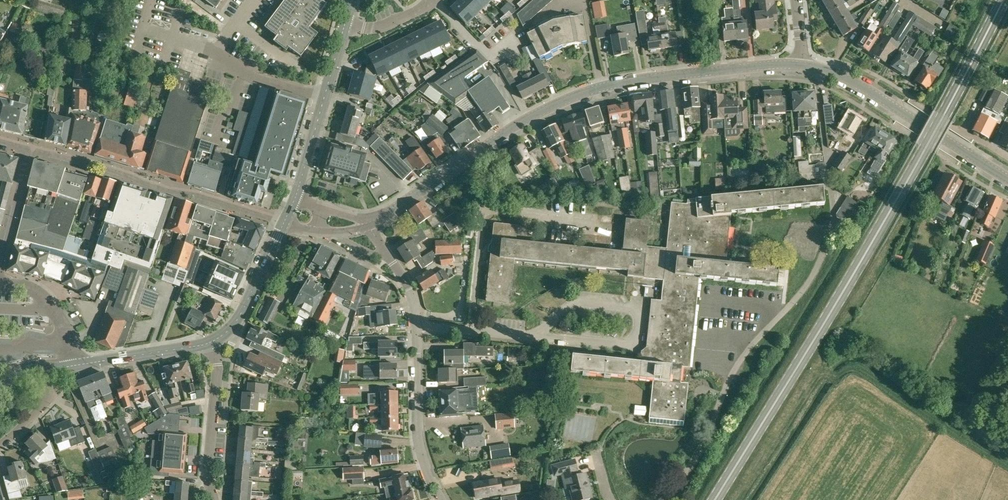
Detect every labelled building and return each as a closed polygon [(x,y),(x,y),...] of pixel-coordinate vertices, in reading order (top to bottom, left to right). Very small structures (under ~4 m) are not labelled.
[(216,8),(222,0),(205,0),(216,8)] [(265,27),(277,36),(274,41),(286,50),(288,48),(300,57),(317,34),(309,28),(327,5),(321,0),(286,0),(265,27)] [(459,2),(474,16),(482,8),(474,0),(461,0),(459,2)] [(482,8),(490,0),(474,0),(482,8)] [(517,14),(520,20),(523,26),(544,7),(537,0),(533,0),(517,14)] [(776,21),(774,5),(773,5),(772,0),(756,0),(756,3),(759,3),(760,13),(754,14),(756,31),(772,29),(772,22),(776,21)] [(850,0),(824,0),(822,1),(829,13),(850,0)] [(829,13),(836,24),(849,16),(845,9),(856,3),(854,0),(850,0),(829,13)] [(459,2),(451,10),(465,24),(474,16),(459,2)] [(893,4),(889,11),(888,11),(877,29),(870,25),(865,32),(864,31),(861,35),(862,36),(857,44),(868,51),(873,43),(876,44),(879,39),(878,38),(882,31),(884,32),(894,14),(899,7),(893,4)] [(732,8),(731,8),(725,9),(726,17),(721,18),(722,24),(724,41),(736,40),(733,9),(732,8)] [(863,25),(873,11),(868,8),(858,22),(863,25)] [(733,9),(736,40),(748,39),(746,22),(740,22),(739,9),(733,9)] [(919,28),(924,20),(909,11),(906,17),(907,18),(892,40),(885,36),(873,54),(885,62),(893,49),(895,50),(899,45),(899,46),(912,25),(919,28)] [(854,13),(849,16),(836,24),(843,36),(857,28),(852,20),(857,18),(854,13)] [(539,28),(527,34),(532,43),(532,44),(538,57),(539,58),(540,57),(551,51),(561,46),(562,46),(573,44),(587,42),(585,33),(583,24),(582,15),(568,18),(553,21),(539,28)] [(661,18),(658,19),(659,22),(660,29),(663,48),(677,46),(675,33),(667,34),(665,18),(661,18)] [(645,33),(646,32),(644,21),(642,19),(636,20),(639,34),(645,33)] [(12,22),(11,22),(6,31),(4,29),(4,30),(0,27),(0,42),(12,22)] [(441,22),(431,27),(440,45),(450,40),(441,22)] [(660,29),(659,22),(653,23),(655,29),(653,30),(654,36),(647,37),(649,50),(651,52),(656,52),(656,49),(663,48),(660,29)] [(597,39),(610,36),(608,24),(595,26),(597,39)] [(617,35),(610,36),(614,57),(629,54),(626,42),(631,41),(632,42),(634,42),(636,41),(637,40),(637,38),(634,24),(616,27),(617,35)] [(935,28),(930,24),(924,32),(930,36),(935,28)] [(958,30),(955,27),(950,24),(946,29),(957,36),(960,31),(958,30)] [(431,27),(420,32),(429,51),(440,45),(431,27)] [(946,29),(944,34),(943,34),(944,35),(952,39),(952,40),(954,41),(957,36),(946,29)] [(420,32),(410,37),(419,56),(429,51),(420,32)] [(899,73),(908,57),(905,55),(914,41),(907,36),(898,51),(893,58),(896,59),(891,66),(894,68),(893,69),(899,73)] [(410,37),(400,42),(409,61),(419,56),(410,37)] [(400,42),(389,48),(398,66),(409,61),(400,42)] [(532,44),(525,48),(532,60),(538,57),(532,44)] [(389,48),(379,53),(388,71),(398,66),(389,48)] [(908,57),(899,73),(904,76),(904,74),(908,77),(924,52),(919,48),(912,60),(908,57)] [(489,77),(470,90),(465,82),(465,78),(489,62),(477,49),(427,84),(455,105),(469,95),(478,107),(471,111),(485,132),(498,124),(490,113),(499,108),(502,113),(510,108),(506,102),(489,77)] [(939,77),(942,72),(933,66),(939,57),(938,56),(939,54),(935,51),(933,53),(931,51),(922,65),(924,66),(919,73),(921,74),(916,82),(926,89),(930,83),(931,84),(937,76),(939,77)] [(379,53),(369,58),(371,63),(378,76),(388,71),(379,53)] [(367,65),(364,75),(356,72),(352,84),(372,89),(375,77),(378,76),(371,63),(367,65)] [(518,87),(505,64),(499,67),(501,71),(513,90),(518,87)] [(526,74),(536,92),(548,85),(542,74),(533,79),(530,72),(526,64),(522,66),(526,74)] [(73,109),(73,115),(74,115),(68,147),(74,149),(83,152),(90,154),(99,124),(98,115),(96,115),(96,114),(86,111),(87,92),(89,92),(90,82),(90,81),(84,81),(85,65),(77,65),(74,80),(73,109)] [(183,179),(212,86),(189,78),(190,76),(177,72),(146,169),(174,178),(174,176),(183,179)] [(526,74),(523,76),(527,83),(518,88),(523,98),(536,92),(526,74)] [(372,89),(352,84),(349,95),(369,101),(372,89)] [(983,103),(992,88),(986,84),(978,100),(983,103)] [(130,85),(129,90),(124,105),(136,108),(142,89),(130,85)] [(430,86),(424,94),(436,104),(442,96),(430,86)] [(267,106),(272,89),(264,87),(259,104),(267,106)] [(692,124),(700,122),(699,108),(700,107),(698,88),(682,90),(685,116),(691,116),(692,124)] [(981,114),(972,130),(988,138),(997,122),(1000,123),(1004,116),(1000,114),(1007,98),(1007,97),(993,89),(984,107),(981,114)] [(288,175),(309,100),(278,91),(257,167),(259,167),(256,177),(250,175),(253,164),(240,160),(230,196),(264,206),(271,181),(270,181),(272,171),(288,175)] [(678,128),(678,117),(676,118),(675,109),(676,109),(673,91),(657,93),(660,111),(665,110),(667,124),(671,123),(673,129),(678,128)] [(766,113),(786,111),(785,96),(781,96),(781,91),(764,92),(764,101),(761,101),(761,100),(754,101),(755,115),(762,114),(762,107),(766,107),(766,113)] [(813,92),(803,93),(805,127),(811,126),(810,113),(809,113),(809,111),(815,111),(813,92)] [(654,125),(654,120),(653,116),(650,93),(632,96),(634,111),(641,110),(642,122),(653,120),(654,130),(655,130),(655,137),(656,137),(655,125),(654,125)] [(805,127),(803,93),(793,94),(794,112),(799,111),(799,114),(798,114),(799,127),(805,127)] [(725,137),(723,96),(709,96),(710,112),(703,112),(704,134),(712,134),(712,120),(724,120),(725,138),(725,137)] [(723,96),(725,137),(726,137),(725,129),(748,128),(746,110),(740,110),(739,102),(737,102),(737,100),(730,100),(729,96),(723,96)] [(0,103),(0,130),(22,135),(28,107),(24,106),(27,98),(21,97),(18,105),(1,100),(0,103)] [(137,105),(144,106),(145,99),(139,98),(137,105)] [(628,104),(617,106),(623,137),(625,148),(630,148),(626,122),(631,121),(628,104)] [(349,106),(345,121),(358,124),(362,110),(349,106)] [(623,137),(617,106),(607,108),(610,125),(611,125),(612,131),(616,131),(618,137),(617,137),(620,149),(625,148),(623,137)] [(594,108),(585,111),(585,112),(590,127),(592,126),(593,129),(600,127),(599,124),(604,122),(599,108),(594,110),(594,108)] [(73,109),(67,109),(65,119),(51,115),(46,141),(67,147),(72,115),(73,115),(73,109)] [(248,113),(237,110),(232,129),(243,132),(248,113)] [(572,116),(580,142),(586,140),(582,128),(586,126),(582,113),(572,116)] [(860,143),(864,136),(856,131),(862,121),(849,114),(841,127),(850,132),(848,137),(860,143)] [(426,123),(431,128),(441,135),(448,128),(432,115),(426,123)] [(454,119),(455,118),(453,115),(446,120),(453,129),(448,132),(460,149),(464,146),(465,147),(472,142),(460,125),(459,125),(454,119)] [(460,115),(455,118),(454,119),(459,125),(460,125),(472,142),(480,136),(468,119),(465,121),(460,115)] [(824,116),(825,124),(833,123),(832,115),(824,116)] [(580,142),(572,116),(561,120),(566,133),(571,131),(573,137),(572,137),(574,144),(580,142)] [(754,126),(762,125),(762,116),(754,116),(754,126)] [(1006,117),(1000,130),(1005,132),(999,144),(1007,148),(1007,118),(1006,117)] [(119,162),(130,125),(128,124),(127,126),(106,120),(96,154),(119,162)] [(358,124),(345,121),(341,134),(347,136),(345,142),(355,144),(357,137),(355,136),(358,124)] [(562,158),(565,156),(570,153),(563,141),(564,141),(556,124),(544,131),(543,134),(550,148),(555,145),(562,158)] [(662,124),(655,125),(656,137),(663,136),(662,124)] [(130,125),(119,162),(144,169),(148,154),(141,152),(146,137),(131,133),(133,126),(130,125)] [(874,151),(885,132),(878,129),(878,130),(873,128),(859,152),(865,156),(869,148),(874,151)] [(655,130),(654,130),(646,131),(647,154),(656,153),(655,137),(655,130)] [(885,132),(874,151),(879,154),(868,173),(876,178),(886,160),(884,160),(895,141),(891,138),(892,137),(885,132)] [(440,141),(443,139),(441,136),(437,133),(429,138),(433,143),(428,146),(436,158),(447,151),(440,141)] [(592,139),(595,150),(599,162),(614,158),(610,134),(592,139)] [(403,161),(394,151),(393,151),(380,137),(370,146),(403,180),(412,170),(403,161)] [(595,150),(592,139),(585,142),(589,152),(595,150)] [(194,162),(188,185),(216,193),(218,184),(220,185),(222,179),(219,179),(223,166),(230,168),(232,158),(230,157),(232,150),(219,146),(216,147),(214,155),(211,154),(214,145),(201,141),(195,160),(198,161),(197,163),(194,162)] [(415,153),(403,161),(412,170),(417,166),(419,170),(430,162),(417,143),(411,147),(415,153)] [(371,163),(364,162),(366,154),(352,150),(353,147),(347,146),(346,149),(332,145),(325,170),(340,174),(340,173),(345,174),(344,176),(358,180),(366,182),(371,163)] [(536,166),(545,161),(538,147),(529,153),(531,156),(529,158),(521,145),(510,152),(518,165),(524,161),(529,168),(535,164),(536,166)] [(689,158),(689,166),(700,166),(701,158),(700,145),(693,146),(693,158),(689,158)] [(851,157),(842,151),(833,165),(842,171),(851,157)] [(570,153),(565,156),(569,164),(574,161),(570,153)] [(0,176),(0,181),(3,181),(0,195),(0,225),(1,226),(12,184),(19,159),(5,155),(0,176)] [(553,158),(548,160),(553,171),(559,168),(553,158)] [(22,274),(23,272),(51,165),(38,162),(34,161),(28,187),(30,187),(8,271),(22,274)] [(808,161),(799,162),(799,166),(800,173),(806,173),(816,172),(815,166),(815,164),(808,165),(808,161)] [(66,169),(51,165),(23,272),(39,277),(67,171),(65,170),(66,169)] [(587,187),(595,183),(588,165),(579,170),(587,187)] [(88,178),(67,171),(39,277),(43,278),(43,276),(63,283),(63,284),(82,293),(81,294),(94,300),(105,275),(108,266),(120,270),(124,261),(151,270),(164,232),(162,231),(173,199),(155,193),(154,194),(147,192),(148,191),(120,183),(110,214),(108,213),(95,254),(94,254),(92,260),(78,256),(77,256),(63,251),(88,178)] [(946,173),(933,197),(948,205),(961,182),(946,173)] [(96,198),(102,181),(97,179),(96,177),(94,176),(92,178),(90,177),(85,194),(91,195),(89,201),(87,200),(80,222),(88,224),(89,220),(90,216),(96,198)] [(102,181),(96,198),(90,216),(98,218),(101,208),(108,210),(110,202),(117,183),(103,179),(102,181)] [(550,190),(558,186),(554,179),(546,183),(550,190)] [(672,203),(672,204),(661,301),(651,299),(647,341),(653,342),(653,348),(653,351),(650,351),(650,357),(653,357),(652,364),(637,362),(573,355),(572,359),(572,364),(571,368),(571,372),(583,373),(594,374),(605,376),(617,377),(629,378),(641,379),(653,380),(651,402),(650,402),(650,407),(649,417),(649,418),(684,421),(686,405),(687,405),(689,383),(681,383),(683,367),(691,368),(691,363),(700,277),(711,278),(722,280),(733,281),(744,282),(755,283),(766,284),(777,285),(777,281),(778,277),(778,272),(779,269),(779,268),(779,264),(772,263),(771,268),(768,267),(757,266),(746,265),(735,264),(726,263),(727,251),(730,227),(731,215),(731,212),(745,211),(761,209),(776,208),(792,207),(808,205),(824,204),(824,199),(823,195),(823,191),(823,186),(822,186),(807,188),(791,189),(775,191),(759,192),(743,194),(727,195),(711,197),(695,199),(687,199),(687,204),(672,203)] [(970,220),(977,208),(984,194),(971,187),(964,201),(967,203),(963,210),(961,215),(970,220)] [(837,217),(846,223),(842,228),(841,230),(847,234),(853,225),(852,223),(860,211),(855,208),(859,203),(848,196),(836,214),(837,217)] [(995,218),(1002,203),(997,201),(998,200),(989,196),(982,213),(984,214),(980,223),(988,227),(992,217),(995,218)] [(192,220),(196,207),(197,206),(176,199),(166,230),(179,234),(169,263),(168,263),(162,281),(173,284),(179,267),(189,270),(189,267),(191,262),(193,256),(195,250),(196,248),(185,243),(188,234),(192,220)] [(456,211),(442,220),(437,212),(432,215),(423,202),(410,211),(419,224),(427,219),(432,227),(433,226),(435,228),(443,222),(450,232),(463,223),(456,211)] [(223,215),(196,207),(192,220),(188,234),(208,240),(207,245),(224,251),(226,247),(230,232),(235,219),(228,218),(228,217),(223,215)] [(950,210),(948,214),(938,209),(934,216),(944,221),(946,218),(950,220),(954,212),(950,210)] [(226,247),(224,251),(222,257),(222,258),(233,263),(247,270),(264,231),(263,227),(237,218),(233,230),(238,231),(239,229),(240,230),(238,235),(230,232),(226,247)] [(89,220),(88,224),(83,238),(90,240),(96,222),(89,220)] [(12,224),(9,234),(16,236),(19,225),(12,224)] [(406,244),(398,250),(407,263),(418,257),(420,255),(414,246),(426,237),(420,228),(416,231),(411,235),(414,239),(406,244)] [(970,232),(965,230),(960,242),(966,244),(970,232)] [(72,236),(69,246),(82,250),(85,240),(72,236)] [(461,240),(435,240),(436,249),(436,254),(461,253),(461,240)] [(982,247),(980,252),(977,260),(985,263),(988,255),(993,245),(985,241),(984,242),(983,241),(981,247),(982,247)] [(332,280),(344,259),(333,253),(331,252),(331,249),(325,247),(323,248),(322,248),(315,262),(314,261),(311,267),(330,279),(332,280)] [(92,260),(94,254),(80,249),(78,256),(92,260)] [(420,255),(418,257),(419,258),(418,261),(421,265),(423,265),(424,268),(432,262),(436,254),(436,249),(422,257),(420,255)] [(454,263),(453,255),(440,257),(442,265),(454,263)] [(322,299),(313,319),(325,325),(338,296),(345,300),(343,305),(356,312),(370,272),(344,259),(332,280),(330,279),(327,287),(322,296),(321,295),(319,298),(322,299)] [(120,270),(118,278),(124,280),(115,303),(111,302),(107,314),(106,313),(94,341),(115,350),(115,348),(124,347),(135,315),(137,310),(152,315),(154,310),(160,295),(144,289),(151,270),(124,261),(120,270)] [(216,261),(204,288),(232,300),(236,291),(238,288),(244,274),(243,273),(216,261)] [(439,284),(448,277),(443,269),(434,275),(431,270),(417,280),(424,290),(437,282),(439,284)] [(322,296),(327,287),(309,278),(307,281),(298,276),(296,281),(305,286),(304,286),(321,295),(322,296)] [(368,304),(371,296),(384,301),(387,294),(383,293),(385,286),(372,281),(369,289),(365,288),(361,301),(368,304)] [(181,303),(187,285),(181,283),(174,301),(181,303)] [(321,295),(304,286),(293,308),(300,312),(298,315),(307,320),(309,316),(313,319),(322,299),(319,298),(321,295)] [(497,295),(498,292),(491,292),(490,304),(513,304),(513,295),(497,295)] [(211,298),(202,313),(206,315),(216,320),(224,305),(211,298)] [(279,303),(270,298),(259,319),(268,324),(279,303)] [(370,324),(375,323),(376,327),(397,325),(395,311),(374,314),(374,315),(372,315),(371,306),(358,308),(358,316),(369,315),(370,324)] [(206,315),(202,313),(193,308),(185,323),(198,330),(206,315)] [(261,352),(282,362),(285,357),(268,349),(270,347),(272,343),(272,340),(276,342),(278,337),(267,332),(255,327),(253,331),(250,329),(246,339),(259,346),(257,351),(261,352)] [(349,342),(347,342),(346,351),(353,351),(353,344),(362,344),(361,337),(349,338),(349,339),(349,342)] [(379,357),(397,357),(397,342),(379,342),(379,343),(369,343),(369,350),(379,350),(379,357)] [(464,351),(444,351),(444,364),(445,364),(455,364),(455,369),(457,369),(464,369),(463,357),(469,356),(474,356),(475,346),(475,343),(463,343),(464,351)] [(475,346),(474,356),(493,356),(493,347),(475,346)] [(282,362),(261,352),(258,358),(250,354),(244,367),(262,375),(265,369),(276,374),(282,362)] [(175,364),(179,381),(185,379),(189,393),(195,392),(187,362),(182,363),(182,362),(175,364)] [(179,381),(175,364),(169,366),(169,367),(164,368),(168,383),(166,384),(170,399),(178,397),(174,382),(179,381)] [(436,374),(436,382),(439,382),(439,383),(455,383),(455,382),(457,382),(457,369),(455,369),(455,364),(445,364),(445,369),(438,369),(438,374),(436,374)] [(397,365),(377,365),(377,366),(371,367),(372,379),(397,378),(397,365)] [(547,379),(546,370),(534,371),(535,380),(547,379)] [(96,391),(98,397),(103,396),(105,403),(113,399),(103,372),(91,377),(97,390),(96,391)] [(307,374),(302,372),(296,389),(301,391),(307,374)] [(135,373),(127,376),(133,394),(135,399),(141,398),(142,402),(148,400),(145,391),(146,390),(143,380),(138,382),(135,373)] [(133,394),(127,376),(119,378),(122,387),(117,389),(120,398),(122,398),(125,408),(131,406),(128,396),(133,394)] [(97,390),(91,377),(78,382),(88,409),(90,408),(95,421),(106,417),(99,400),(98,397),(96,391),(97,390)] [(485,377),(473,378),(474,386),(474,387),(476,386),(486,386),(485,377)] [(267,400),(268,385),(248,383),(247,394),(243,393),(241,410),(258,412),(259,399),(267,400)] [(358,394),(358,385),(340,385),(340,395),(358,394)] [(440,396),(439,397),(439,403),(470,401),(469,395),(476,395),(476,386),(474,387),(474,386),(468,386),(469,389),(440,391),(440,396)] [(377,406),(397,405),(397,392),(395,392),(395,389),(379,389),(379,392),(377,392),(377,406)] [(164,406),(158,395),(155,392),(148,396),(161,418),(169,414),(164,406)] [(158,395),(164,406),(165,406),(168,412),(182,408),(181,402),(168,405),(168,404),(168,403),(162,393),(158,395)] [(470,401),(439,403),(440,409),(441,410),(442,417),(459,416),(462,416),(462,413),(471,412),(470,401)] [(397,405),(377,406),(370,406),(370,411),(378,411),(378,413),(382,413),(382,418),(398,418),(397,405)] [(512,427),(511,420),(524,419),(523,412),(494,415),(496,429),(512,427)] [(169,414),(144,428),(147,434),(164,435),(163,441),(152,440),(151,459),(149,475),(169,477),(169,472),(172,472),(182,473),(184,459),(185,443),(186,435),(176,434),(177,427),(179,427),(180,415),(169,414)] [(127,426),(126,424),(124,417),(116,420),(120,429),(117,430),(124,447),(135,443),(131,433),(128,426),(127,426)] [(382,418),(370,418),(371,424),(378,424),(378,426),(382,426),(382,432),(398,431),(398,418),(382,418)] [(362,431),(362,419),(353,419),(353,431),(362,431)] [(71,446),(85,441),(79,426),(78,426),(79,427),(73,429),(69,420),(62,423),(63,424),(51,428),(56,443),(68,438),(71,446)] [(134,421),(126,424),(127,426),(128,426),(131,433),(138,430),(134,421)] [(240,427),(239,440),(251,441),(256,441),(256,442),(261,443),(262,438),(257,438),(258,427),(252,426),(252,428),(240,427)] [(464,448),(485,445),(483,426),(461,428),(464,448)] [(381,449),(382,435),(365,433),(363,447),(381,449)] [(50,441),(46,445),(36,434),(26,444),(31,449),(26,454),(32,460),(44,449),(48,461),(56,458),(50,441)] [(261,443),(267,443),(267,446),(283,447),(284,442),(283,442),(279,442),(268,441),(268,439),(262,438),(261,443)] [(251,441),(239,440),(238,452),(250,453),(251,447),(251,441)] [(489,457),(500,455),(499,445),(487,447),(489,457)] [(111,447),(97,453),(98,453),(102,464),(103,464),(104,467),(110,465),(112,464),(117,461),(116,457),(111,447)] [(97,453),(95,449),(88,452),(96,470),(90,472),(95,485),(102,482),(98,472),(104,469),(102,465),(102,464),(98,453),(97,453)] [(381,464),(398,462),(397,449),(380,451),(380,455),(370,456),(371,464),(381,463),(381,464)] [(238,452),(237,465),(249,466),(249,464),(253,465),(254,462),(254,458),(250,458),(250,453),(238,452)] [(336,466),(351,465),(363,464),(363,455),(349,456),(350,462),(336,463),(336,466)] [(592,497),(586,473),(578,475),(577,470),(578,469),(575,459),(552,465),(555,475),(563,473),(566,488),(570,487),(574,499),(582,499),(584,499),(585,499),(587,499),(589,499),(591,498),(592,497)] [(18,481),(26,479),(21,461),(14,464),(14,466),(8,468),(11,478),(4,480),(8,495),(21,491),(18,481)] [(249,466),(237,465),(236,478),(248,479),(249,466)] [(342,468),(343,480),(364,479),(363,467),(342,468)] [(380,480),(379,480),(381,488),(385,487),(386,493),(410,489),(409,487),(410,486),(410,483),(408,482),(407,474),(395,477),(394,476),(391,476),(390,478),(380,480)] [(68,490),(63,476),(52,480),(57,493),(68,490)] [(236,478),(234,490),(247,491),(251,492),(251,491),(252,487),(247,486),(248,479),(236,478)] [(476,497),(495,494),(493,480),(473,483),(476,497)] [(175,494),(188,495),(189,483),(176,482),(175,494)] [(506,496),(515,495),(515,494),(514,495),(513,491),(511,491),(510,482),(499,483),(500,494),(505,493),(506,496)] [(386,493),(386,494),(387,499),(413,499),(412,495),(413,494),(412,491),(411,490),(411,488),(410,489),(386,493)] [(234,499),(250,499),(251,496),(251,492),(247,491),(234,490),(234,499)]
